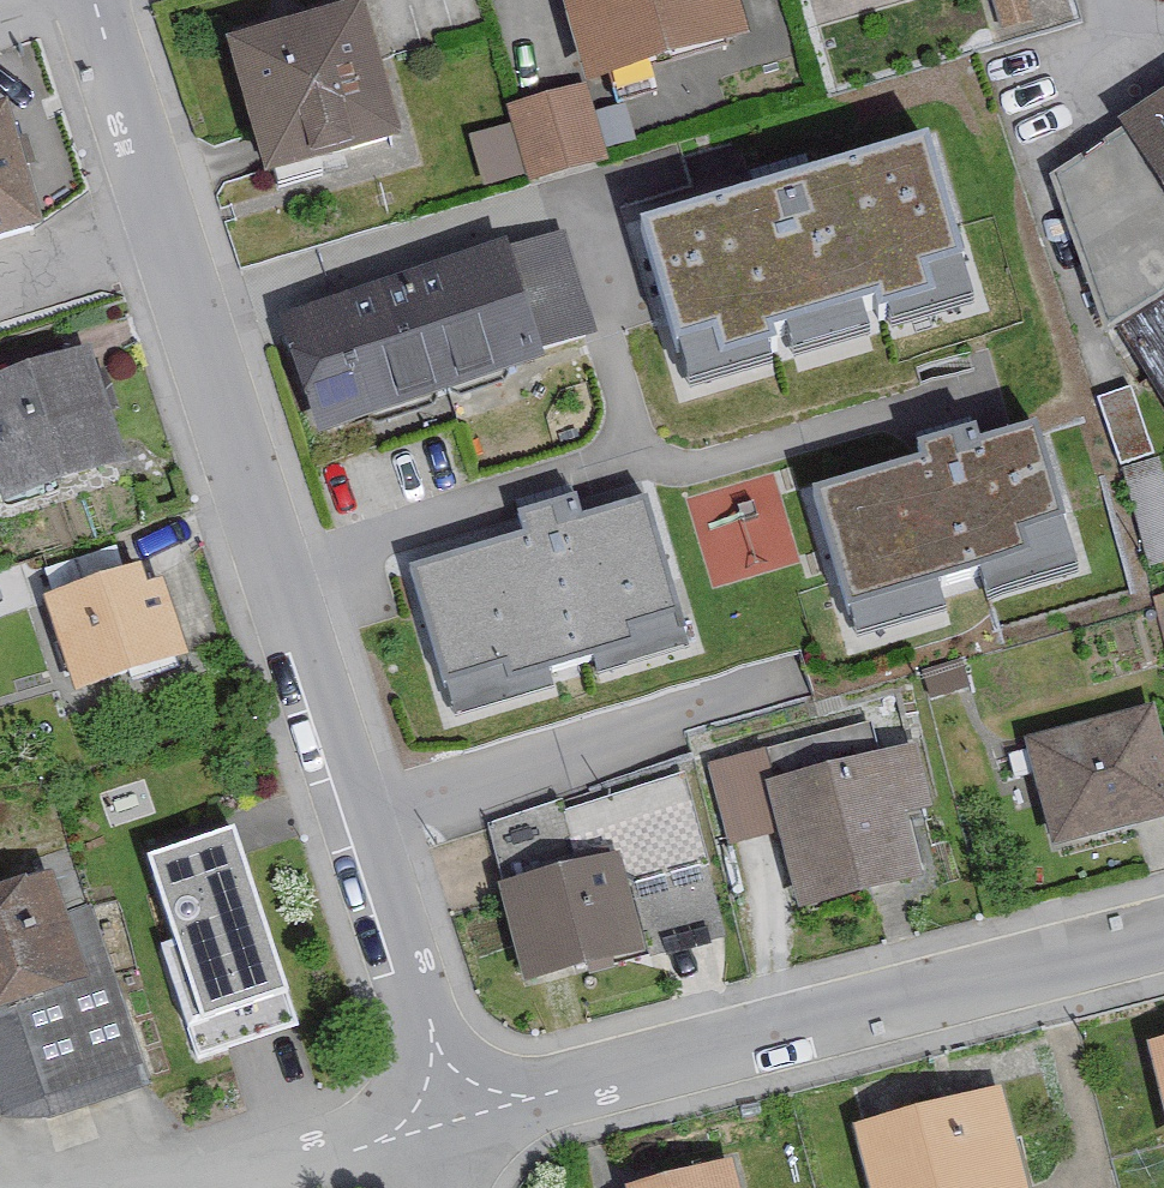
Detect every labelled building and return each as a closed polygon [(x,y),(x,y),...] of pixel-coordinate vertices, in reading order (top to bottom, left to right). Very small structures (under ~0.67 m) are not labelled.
[(574,94),(734,52),(720,0),(548,0),(574,94)] [(1021,1),(989,13),(999,38),(1030,27),(1021,1)] [(396,142),(361,16),(228,53),(263,179),(396,142)] [(585,128),(578,101),(502,121),(506,133),(465,144),(478,196),(521,184),(524,195),(604,174),(600,160),(627,153),(618,119),(585,128)] [(1095,355),(1108,346),(1163,431),(1163,104),(1104,143),(1109,151),(1044,193),(1095,355)] [(970,292),(924,138),(646,221),(692,374),(767,352),(763,338),(770,336),(766,323),(789,316),(797,343),(863,323),(856,297),(885,288),(893,315),(970,292)] [(22,237),(0,165),(0,244),(22,237)] [(499,264),(494,251),(270,324),(310,446),(530,375),(528,369),(594,348),(560,244),(499,264)] [(80,361),(0,387),(0,511),(116,474),(80,361)] [(1145,466),(1120,403),(1092,413),(1117,477),(1145,466)] [(925,458),(818,490),(859,628),(938,604),(930,575),(981,560),(989,587),(1073,561),(1032,427),(977,444),(973,428),(921,444),(925,458)] [(1151,476),(1118,487),(1148,575),(1163,569),(1163,516),(1151,476)] [(529,534),(414,568),(456,710),(549,683),(544,667),(595,652),(600,667),(686,642),(645,500),(580,519),(574,498),(522,513),(529,534)] [(113,583),(104,558),(38,581),(47,607),(34,612),(67,709),(179,670),(153,594),(138,599),(131,577),(113,583)] [(1163,646),(1163,612),(1155,614),(1163,646)] [(919,685),(926,709),(961,699),(953,675),(919,685)] [(1018,759),(1047,860),(1163,827),(1163,790),(1145,723),(1018,759)] [(733,855),(772,844),(798,932),(920,897),(900,827),(925,820),(907,756),(773,794),(764,762),(710,777),(733,855)] [(231,832),(152,857),(180,941),(166,945),(201,1052),(293,1022),(231,832)] [(633,964),(606,869),(492,901),(518,996),(633,964)] [(43,1125),(134,1098),(78,913),(49,922),(39,889),(0,901),(0,1121),(43,1125)] [(1153,1044),(1163,1089),(1163,1041),(1153,1044)] [(996,1091),(859,1127),(876,1187),(1022,1187),(996,1091)] [(727,1163),(633,1187),(734,1187),(727,1163)]
